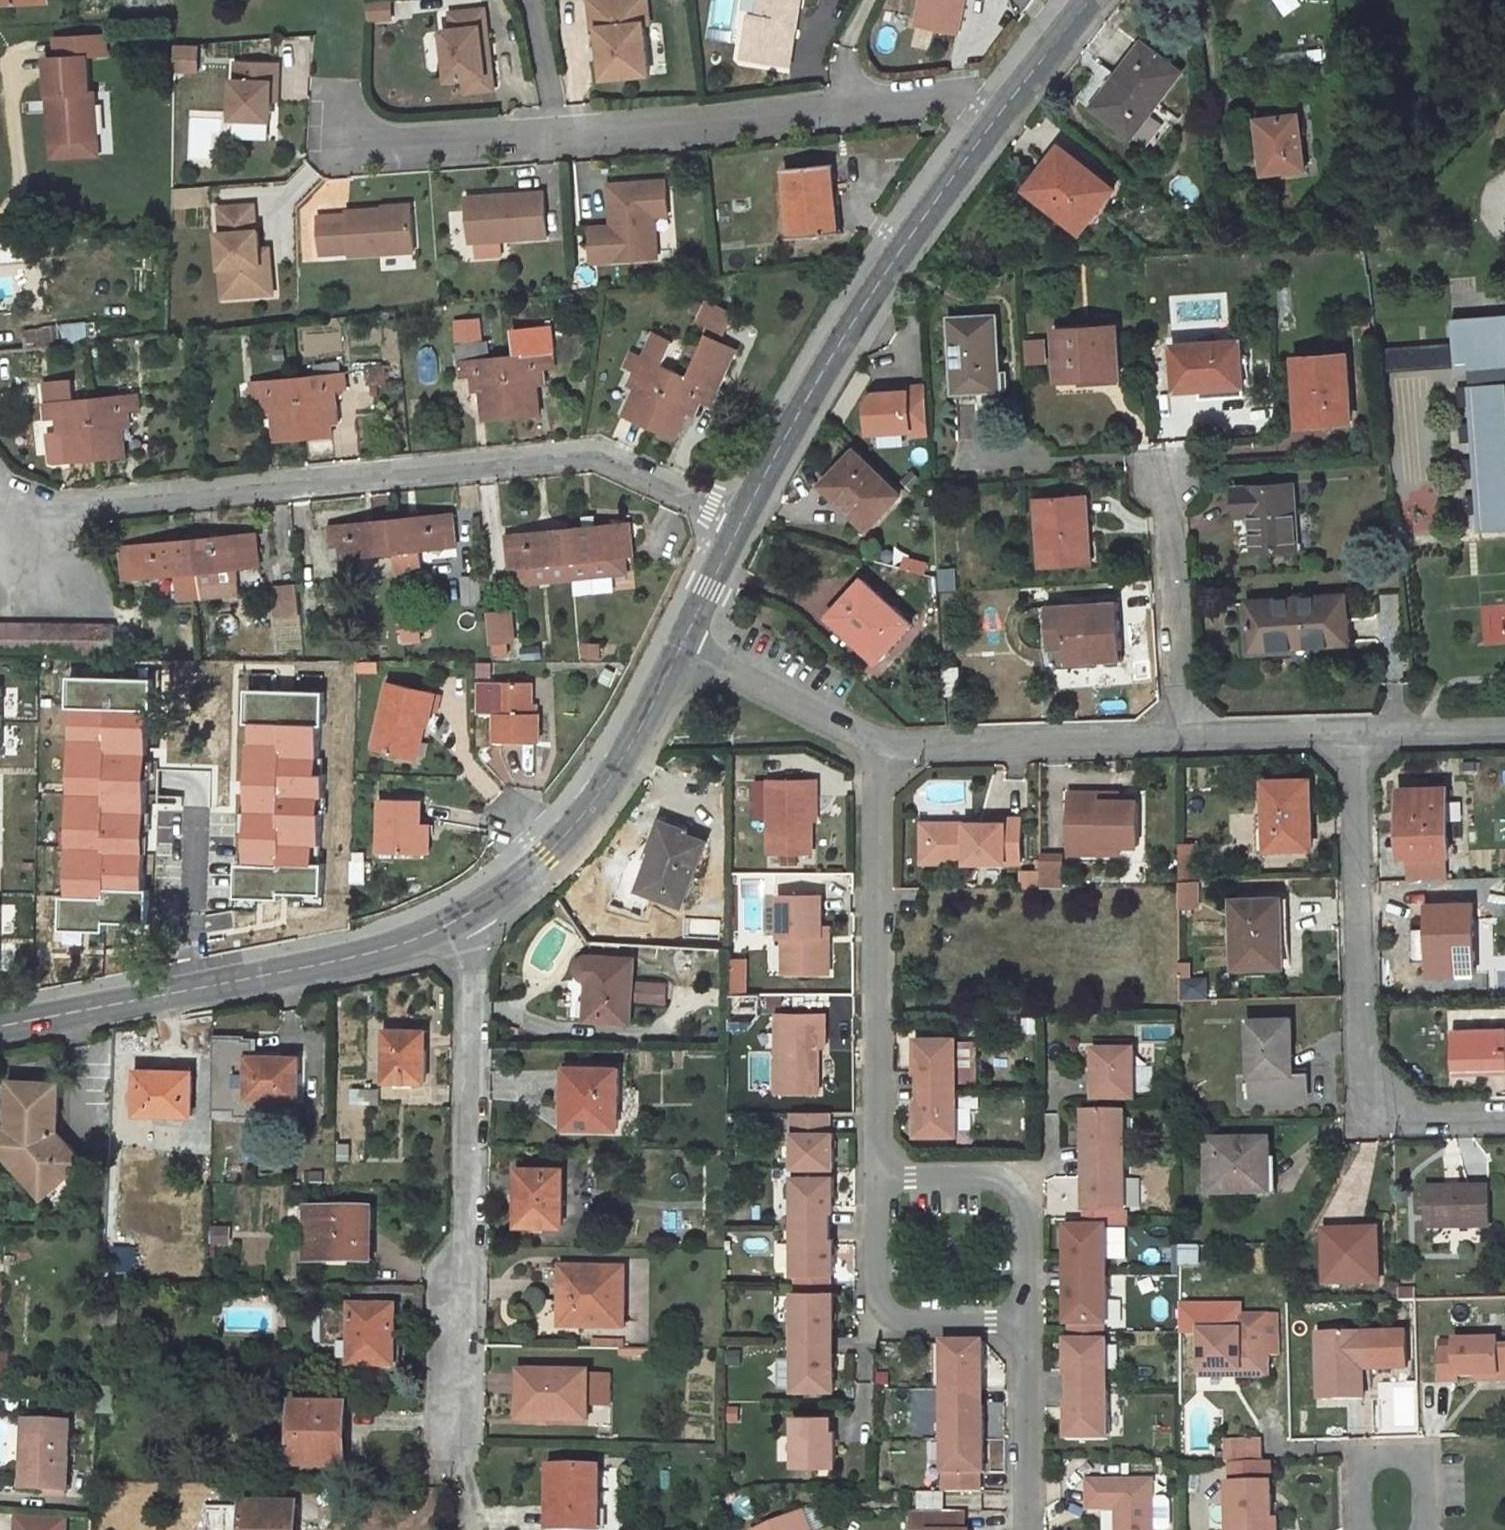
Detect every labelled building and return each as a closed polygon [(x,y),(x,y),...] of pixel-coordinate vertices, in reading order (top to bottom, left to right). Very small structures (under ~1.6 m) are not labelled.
[(597,29),(603,28),(610,78),(655,72),(648,21),(653,21),(650,0),(593,0),(597,29)] [(791,67),(800,0),(760,0),(757,18),(755,33),(748,32),(743,61),(791,67)] [(916,26),(957,34),(964,0),(921,0),(916,26)] [(489,29),(487,11),(443,16),(445,33),(435,34),(441,83),(463,81),(478,79),(473,31),(489,29)] [(757,18),(750,17),(748,32),(755,33),(757,18)] [(489,29),(473,31),(478,79),(463,81),(464,94),(496,91),(489,29)] [(109,57),(109,38),(59,38),(59,57),(88,57),(109,57)] [(1139,44),(1092,106),(1132,137),(1146,119),(1142,115),(1177,69),(1153,50),(1151,54),(1139,44)] [(62,94),(62,110),(58,110),(59,142),(96,141),(96,93),(89,93),(88,57),(59,57),(49,57),(50,95),(62,94)] [(273,81),(279,81),(279,62),(237,61),(237,79),(234,79),(233,117),(272,118),(272,98),(273,81)] [(50,95),(51,142),(59,142),(58,110),(62,110),(62,94),(50,95)] [(1304,169),(1298,116),(1263,120),(1266,145),(1262,146),(1265,173),(1304,169)] [(96,156),(96,141),(59,142),(51,142),(52,157),(96,156)] [(1114,189),(1061,146),(1027,189),(1081,232),(1114,189)] [(786,169),(793,239),(837,236),(832,186),(835,186),(833,165),(786,169)] [(655,216),(669,215),(666,181),(610,185),(612,219),(617,219),(618,224),(613,224),(613,226),(591,228),(593,262),(658,258),(655,216)] [(545,191),(468,196),(471,240),(547,235),(545,191)] [(272,293),(270,263),(261,263),(260,248),(259,230),(256,230),(255,204),(221,206),(223,233),(219,233),(222,267),(231,267),(233,296),(272,293)] [(415,250),(413,212),(384,214),(383,208),(348,210),(349,213),(320,215),(322,252),(351,250),(351,254),(415,250)] [(27,262),(25,240),(0,242),(0,265),(27,262)] [(270,248),(260,248),(261,263),(270,263),(270,248)] [(223,296),(233,296),(231,267),(222,267),(223,296)] [(708,299),(699,322),(729,332),(737,309),(708,299)] [(998,372),(995,316),(949,318),(953,394),(1005,390),(1004,372),(998,372)] [(1457,370),(1469,369),(1470,389),(1504,385),(1504,317),(1453,321),(1457,370)] [(482,323),(458,325),(459,343),(483,342),(482,323)] [(1118,373),(1116,326),(1056,330),(1059,377),(1118,373)] [(61,327),(24,331),(26,350),(63,346),(61,327)] [(651,427),(677,439),(689,412),(696,414),(701,400),(712,405),(718,390),(737,349),(707,335),(688,377),(676,371),(651,427)] [(1029,339),(1031,363),(1050,361),(1048,338),(1029,339)] [(488,343),(459,345),(462,377),(474,376),(476,393),(482,392),(484,407),(485,421),(513,418),(506,357),(490,358),(488,343)] [(1240,343),(1174,347),(1177,391),(1243,387),(1240,343)] [(1456,369),(1454,346),(1394,349),(1395,373),(1456,369)] [(1395,373),(1394,349),(1383,350),(1384,373),(1395,373)] [(506,357),(513,418),(542,415),(540,386),(544,384),(544,369),(555,368),(553,352),(506,357)] [(676,371),(634,352),(628,367),(637,371),(631,385),(638,387),(625,415),(651,427),(676,371)] [(1351,421),(1348,356),(1297,359),(1301,424),(1351,421)] [(299,378),(305,440),(333,437),(331,407),(337,406),(336,390),(348,389),(346,373),(299,378)] [(299,378),(252,382),(254,399),(264,398),(266,413),(274,412),(277,442),(305,440),(299,378)] [(1470,389),(1458,389),(1460,408),(1471,407),(1473,425),(1461,426),(1462,444),(1474,443),(1475,461),(1463,462),(1465,480),(1477,479),(1478,496),(1466,497),(1468,516),(1480,515),(1481,533),(1504,532),(1504,385),(1470,389)] [(908,436),(935,435),(932,386),(874,389),(877,446),(908,444),(908,436)] [(473,393),(474,408),(484,407),(482,392),(476,393),(473,393)] [(91,398),(97,460),(125,457),(122,427),(129,427),(129,410),(140,410),(138,394),(91,398)] [(91,398),(45,402),(47,419),(57,418),(59,433),(58,433),(60,463),(97,460),(91,398)] [(899,494),(856,453),(825,485),(869,527),(899,494)] [(1297,548),(1293,485),(1233,489),(1236,515),(1253,514),(1256,551),(1297,548)] [(1090,563),(1085,498),(1036,502),(1041,566),(1090,563)] [(393,518),(396,553),(448,548),(457,548),(453,512),(393,518)] [(393,518),(330,525),(334,559),(396,553),(393,518)] [(569,527),(572,562),(626,557),(635,556),(631,521),(569,527)] [(569,527),(507,534),(510,568),(518,568),(572,562),(569,527)] [(195,538),(198,573),(200,596),(240,591),(237,569),(261,566),(257,531),(195,538)] [(195,538),(134,545),(137,579),(178,575),(180,598),(200,596),(198,573),(195,538)] [(574,577),(628,571),(626,557),(572,562),(574,577)] [(572,562),(518,568),(520,582),(574,577),(572,562)] [(955,589),(954,569),(939,570),(941,590),(955,589)] [(876,660),(911,624),(863,579),(828,616),(876,660)] [(302,614),(300,585),(283,587),(285,615),(302,614)] [(1347,640),(1345,598),(1251,604),(1253,647),(1347,640)] [(1121,659),(1117,602),(1048,606),(1051,648),(1068,648),(1069,662),(1121,659)] [(490,613),(493,640),(511,639),(508,611),(490,613)] [(514,611),(508,611),(511,639),(517,638),(514,611)] [(0,624),(0,652),(113,653),(113,624),(0,624)] [(959,668),(942,669),(944,695),(961,694),(959,668)] [(152,921),(159,676),(71,673),(64,929),(112,930),(112,919),(152,921)] [(406,752),(422,720),(434,726),(449,697),(405,676),(375,737),(406,752)] [(479,682),(478,713),(498,713),(499,683),(479,682)] [(502,713),(501,742),(543,743),(544,714),(535,714),(536,684),(499,683),(498,713),(502,713)] [(16,780),(17,742),(10,742),(10,710),(6,710),(0,710),(0,779),(16,780)] [(418,758),(434,726),(422,720),(406,752),(418,758)] [(174,853),(248,855),(250,769),(177,768),(174,853)] [(1313,848),(1311,779),(1266,780),(1267,849),(1313,848)] [(818,781),(770,781),(770,854),(813,854),(813,823),(813,797),(818,797),(818,781)] [(1449,853),(1448,787),(1400,787),(1401,833),(1406,833),(1407,855),(1407,880),(1449,879),(1449,853)] [(378,800),(376,854),(417,855),(418,826),(419,802),(378,800)] [(1128,800),(1078,800),(1078,808),(1128,808),(1128,800)] [(1078,808),(1078,853),(1128,853),(1147,853),(1147,808),(1128,808),(1078,808)] [(681,903),(705,839),(664,823),(640,886),(681,903)] [(968,832),(968,824),(924,825),(924,864),(931,863),(931,833),(968,832)] [(968,824),(968,832),(931,833),(931,863),(1023,863),(1022,824),(968,824)] [(418,826),(417,855),(428,856),(429,827),(418,826)] [(20,834),(0,833),(0,911),(18,912),(20,834)] [(1078,861),(1128,861),(1128,853),(1078,853),(1078,861)] [(1200,879),(1200,855),(1181,855),(1180,880),(1200,879)] [(1043,888),(1065,888),(1065,860),(1042,860),(1043,888)] [(1024,871),(1024,888),(1040,888),(1040,871),(1024,871)] [(824,929),(823,897),(781,897),(781,938),(785,938),(791,938),(791,975),(831,975),(831,946),(824,938),(824,929)] [(1237,965),(1284,965),(1282,898),(1235,899),(1237,965)] [(1434,973),(1475,973),(1474,954),(1473,906),(1473,904),(1429,905),(1430,925),(1432,925),(1434,973)] [(1416,974),(1434,973),(1432,925),(1430,925),(1429,905),(1424,906),(1424,928),(1414,928),(1415,961),(1416,961),(1416,974)] [(1488,905),(1473,906),(1474,954),(1489,954),(1488,905)] [(632,1019),(635,957),(595,954),(589,954),(585,956),(582,960),(580,965),(581,969),(582,972),(590,977),(589,1016),(632,1019)] [(730,962),(730,974),(745,974),(745,962),(730,962)] [(745,974),(730,974),(730,995),(745,995),(745,974)] [(643,981),(644,1004),(668,1003),(667,980),(643,981)] [(751,1015),(751,995),(730,995),(730,1015),(751,1015)] [(825,1015),(777,1015),(777,1094),(820,1093),(819,1048),(819,1032),(825,1032),(825,1015)] [(1249,1020),(1251,1096),(1307,1096),(1307,1072),(1292,1072),(1291,1019),(1249,1020)] [(423,1028),(388,1028),(386,1079),(429,1079),(429,1047),(423,1047),(423,1028)] [(1454,1031),(1456,1074),(1504,1072),(1504,1029),(1454,1031)] [(958,1038),(918,1038),(918,1073),(921,1073),(921,1087),(958,1087),(958,1038)] [(1131,1053),(1091,1053),(1091,1102),(1132,1102),(1131,1053)] [(300,1095),(301,1058),(284,1058),(284,1055),(251,1055),(251,1095),(300,1095)] [(620,1126),(621,1067),(569,1066),(568,1126),(620,1126)] [(176,1068),(139,1068),(139,1112),(193,1113),(194,1072),(176,1071),(176,1068)] [(62,1080),(13,1078),(10,1127),(0,1136),(0,1144),(22,1168),(33,1159),(55,1185),(85,1159),(60,1131),(62,1080)] [(918,1102),(918,1136),(958,1136),(958,1087),(921,1087),(921,1102),(918,1102)] [(832,1113),(795,1113),(795,1168),(797,1168),(833,1168),(835,1168),(835,1133),(832,1133),(832,1113)] [(1126,1114),(1086,1114),(1086,1148),(1090,1148),(1090,1163),(1127,1163),(1126,1114)] [(1271,1160),(1270,1140),(1211,1141),(1212,1193),(1266,1191),(1266,1160),(1271,1160)] [(1127,1163),(1090,1163),(1090,1177),(1086,1177),(1086,1212),(1088,1212),(1088,1220),(1108,1219),(1108,1212),(1127,1212),(1127,1163)] [(564,1223),(565,1166),(524,1166),(524,1184),(521,1185),(520,1222),(564,1223)] [(833,1168),(797,1168),(797,1177),(795,1177),(795,1226),(832,1226),(832,1211),(835,1211),(835,1177),(833,1177),(833,1168)] [(1489,1225),(1488,1187),(1430,1188),(1431,1227),(1489,1225)] [(320,1208),(310,1207),(309,1232),(320,1233),(320,1208)] [(373,1261),(373,1208),(320,1208),(320,1233),(309,1232),(309,1260),(373,1261)] [(1108,1219),(1088,1220),(1088,1228),(1068,1228),(1068,1262),(1072,1262),(1072,1277),(1109,1277),(1108,1219)] [(832,1240),(832,1226),(795,1226),(795,1275),(797,1275),(797,1284),(833,1284),(833,1275),(835,1275),(835,1240),(832,1240)] [(1327,1281),(1379,1280),(1378,1228),(1327,1230),(1327,1281)] [(1183,1281),(1200,1281),(1199,1244),(1183,1244),(1183,1281)] [(627,1325),(629,1268),(566,1266),(565,1298),(579,1299),(578,1324),(627,1325)] [(1109,1277),(1072,1277),(1072,1291),(1068,1291),(1068,1326),(1070,1326),(1070,1334),(1106,1333),(1107,1326),(1109,1326),(1109,1277)] [(795,1293),(795,1342),(832,1342),(832,1327),(836,1327),(836,1293),(833,1293),(833,1284),(797,1284),(797,1293),(795,1293)] [(121,1329),(122,1301),(106,1301),(106,1328),(121,1329)] [(398,1364),(399,1305),(326,1304),(325,1343),(343,1343),(343,1363),(398,1364)] [(1280,1354),(1280,1314),(1243,1314),(1243,1329),(1243,1342),(1270,1342),(1270,1354),(1280,1354)] [(1243,1329),(1203,1329),(1203,1369),(1242,1369),(1242,1374),(1270,1374),(1270,1354),(1270,1342),(1243,1342),(1243,1329)] [(1106,1333),(1070,1334),(1070,1342),(1068,1342),(1068,1376),(1072,1376),(1072,1391),(1109,1390),(1109,1341),(1107,1341),(1106,1333)] [(1364,1334),(1365,1369),(1408,1368),(1407,1333),(1364,1334)] [(1364,1334),(1320,1335),(1322,1400),(1366,1399),(1365,1369),(1364,1334)] [(1459,1377),(1478,1376),(1500,1376),(1500,1381),(1504,1381),(1504,1347),(1500,1347),(1500,1339),(1457,1341),(1457,1350),(1441,1350),(1442,1382),(1459,1382),(1459,1377)] [(795,1391),(836,1391),(836,1356),(832,1356),(832,1342),(795,1342),(795,1391)] [(987,1343),(945,1343),(945,1390),(982,1390),(982,1376),(985,1376),(987,1343)] [(1,1348),(0,1381),(0,1397),(10,1398),(12,1348),(1,1348)] [(590,1419),(591,1372),(529,1371),(529,1401),(524,1401),(524,1419),(590,1419)] [(115,1412),(116,1385),(99,1385),(98,1412),(115,1412)] [(982,1390),(945,1390),(945,1441),(986,1441),(985,1409),(982,1409),(982,1390)] [(1109,1390),(1072,1391),(1072,1405),(1069,1405),(1069,1439),(1109,1439),(1109,1390)] [(345,1465),(345,1405),(295,1404),(296,1465),(345,1465)] [(832,1417),(795,1417),(795,1467),(836,1467),(836,1432),(832,1432),(832,1417)] [(70,1489),(72,1421),(28,1419),(26,1487),(70,1489)] [(986,1441),(945,1441),(945,1492),(982,1492),(982,1474),(986,1474),(986,1441)] [(1227,1443),(1227,1463),(1264,1462),(1264,1442),(1227,1443)] [(601,1529),(603,1467),(553,1465),(551,1527),(601,1529)] [(1172,1526),(1171,1502),(1167,1498),(1154,1498),(1154,1481),(1090,1482),(1090,1509),(1119,1510),(1119,1529),(1168,1529),(1172,1526)] [(1232,1487),(1233,1529),(1271,1529),(1271,1524),(1276,1524),(1275,1485),(1232,1487)] [(297,1503),(243,1502),(243,1529),(297,1529),(297,1503)] [(1104,1529),(1117,1529),(1117,1511),(1104,1511),(1104,1529)] [(910,1512),(910,1529),(962,1529),(962,1512),(910,1512)] [(67,1516),(17,1513),(16,1529),(66,1529),(67,1516)] [(809,1514),(761,1529),(814,1529),(809,1514)]
